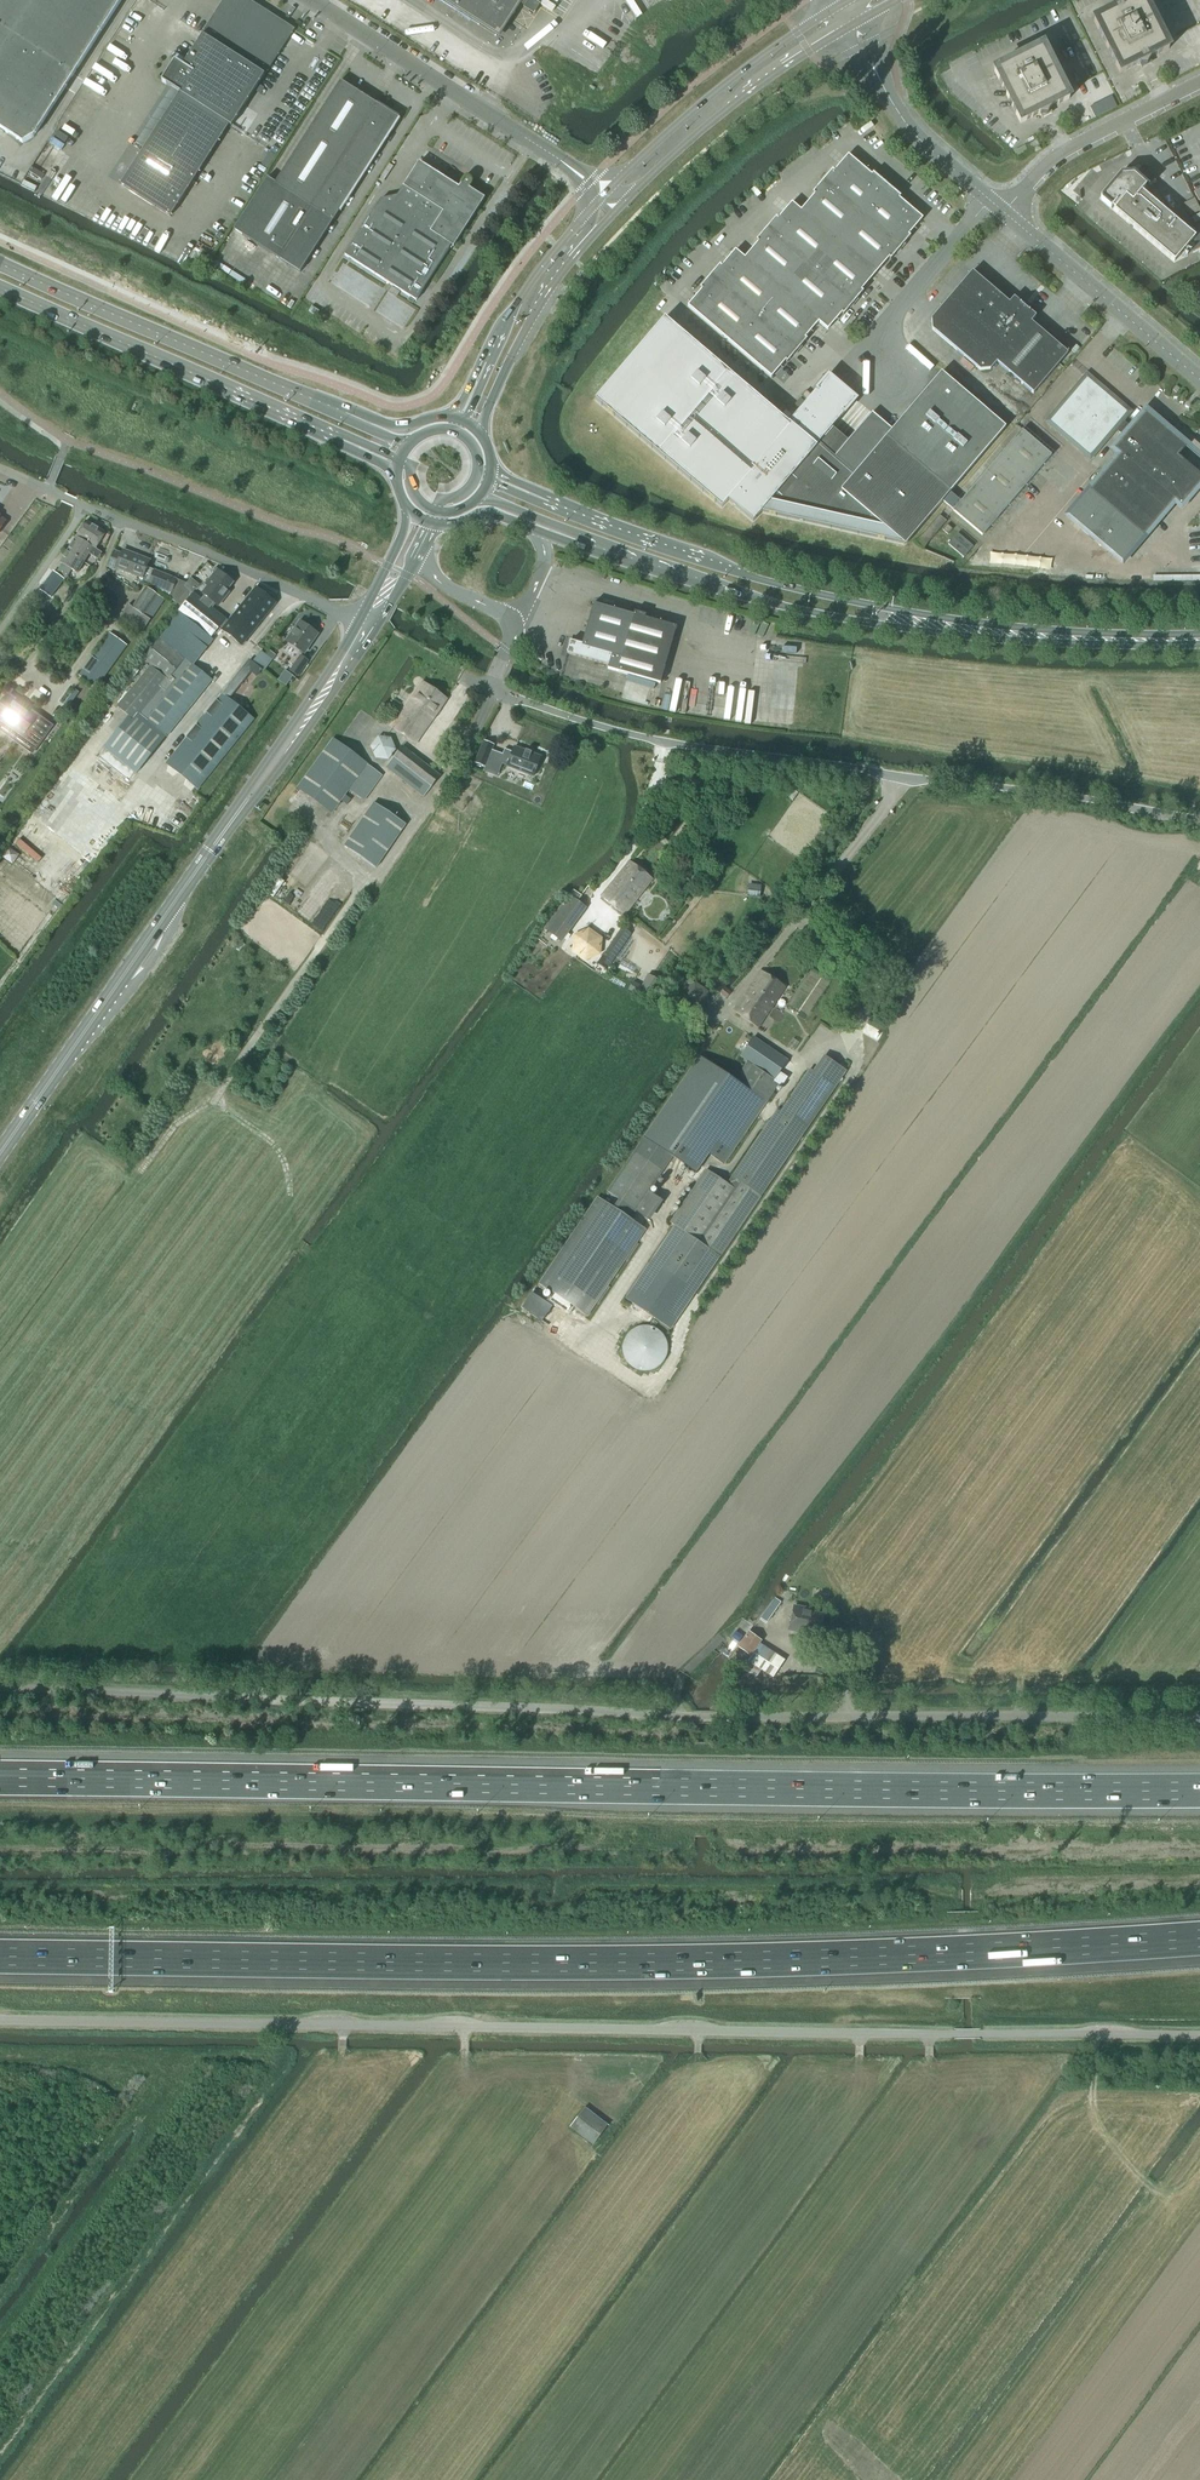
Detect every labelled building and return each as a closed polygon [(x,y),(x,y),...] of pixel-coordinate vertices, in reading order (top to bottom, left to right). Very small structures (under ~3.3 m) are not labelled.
[(23,143),(34,136),(122,0),(0,0),(0,129),(23,143)] [(121,186),(170,218),(228,126),(231,128),(254,91),(264,75),(293,30),(246,0),(225,0),(183,66),(174,60),(161,81),(170,87),(180,94),(121,186)] [(496,37),(520,0),(438,0),(496,37)] [(1169,49),(1144,0),(1134,0),(1123,6),(1122,5),(1116,4),(1112,10),(1113,11),(1093,21),(1120,73),(1139,64),(1140,65),(1146,66),(1150,60),(1149,59),(1169,49)] [(1050,109),(1069,99),(1042,46),(1023,56),(1023,55),(1016,54),(1012,60),(1013,61),(994,70),(1020,123),(1040,114),(1040,115),(1047,115),(1050,110),(1050,109)] [(300,273),(332,222),(398,119),(340,82),(275,183),(267,178),(233,230),(300,273)] [(1116,107),(1112,98),(1111,99),(1091,109),(1090,109),(1095,118),(1116,107)] [(873,173),(871,175),(848,155),(834,171),(823,182),(861,215),(886,185),(873,173)] [(468,188),(470,185),(470,184),(471,183),(471,182),(470,181),(470,180),(469,180),(469,179),(468,179),(467,178),(466,179),(465,179),(464,179),(463,180),(462,181),(458,188),(419,163),(391,206),(380,200),(345,256),(415,301),(450,246),(452,248),(484,199),(468,188)] [(32,167),(29,172),(41,180),(44,175),(32,167)] [(1100,197),(1100,200),(1110,208),(1111,209),(1133,228),(1134,228),(1142,236),(1173,263),(1182,253),(1184,255),(1186,256),(1187,255),(1190,252),(1191,253),(1195,251),(1199,248),(1199,224),(1193,228),(1190,229),(1188,231),(1173,219),(1168,214),(1163,210),(1157,205),(1155,202),(1154,202),(1142,191),(1146,187),(1146,186),(1147,187),(1148,188),(1149,187),(1148,186),(1133,173),(1120,174),(1111,185),(1100,197)] [(837,242),(861,215),(823,182),(812,193),(814,194),(800,210),(829,235),(837,242)] [(922,219),(899,199),(900,197),(886,185),(861,215),(900,248),(909,237),(908,235),(922,219)] [(829,235),(800,210),(791,202),(777,218),(775,217),(765,229),(804,262),(829,235)] [(1199,220),(1199,215),(1199,214),(1192,218),(1194,223),(1199,220)] [(890,260),(900,248),(861,215),(837,242),(874,274),(888,259),(890,260)] [(781,290),(804,262),(765,229),(755,240),(757,242),(744,257),(743,258),(776,286),(781,290)] [(874,274),(837,242),(829,235),(804,262),(852,304),(862,292),(860,290),(874,274)] [(743,258),(744,257),(735,249),(720,266),(719,264),(709,276),(753,314),(776,286),(743,258)] [(842,315),(852,304),(804,262),(781,290),(818,322),(817,322),(826,330),(841,314),(842,315)] [(1013,298),(1008,304),(971,272),(930,319),(931,330),(979,371),(989,370),(995,363),(1032,395),(1067,354),(1031,322),(1035,317),(1013,298)] [(729,342),(753,314),(709,276),(699,287),(701,289),(686,305),(729,342)] [(818,322),(781,290),(776,286),(753,314),(796,351),(806,339),(804,338),(817,322),(818,322)] [(311,307),(308,312),(315,316),(319,311),(311,307)] [(786,363),(796,351),(753,314),(729,342),(770,378),(784,361),(786,363)] [(1005,427),(941,372),(892,430),(872,413),(835,456),(819,443),(856,400),(828,376),(788,422),(664,319),(594,400),(721,508),(728,501),(752,522),(761,512),(903,544),(904,545),(1005,427)] [(1050,420),(1048,422),(1050,423),(1053,425),(1062,433),(1076,445),(1082,450),(1085,453),(1088,456),(1090,457),(1091,455),(1093,452),(1099,446),(1104,439),(1113,429),(1123,437),(1130,428),(1120,420),(1127,413),(1086,378),(1052,417),(1050,420)] [(805,401),(810,395),(805,390),(800,396),(805,401)] [(1068,516),(1069,517),(1072,519),(1117,558),(1120,561),(1122,562),(1123,560),(1126,558),(1128,554),(1150,529),(1168,508),(1174,501),(1176,503),(1179,506),(1181,507),(1182,505),(1184,502),(1187,499),(1198,486),(1199,484),(1199,476),(1177,457),(1186,447),(1168,431),(1171,427),(1166,423),(1162,427),(1144,412),(1130,428),(1123,437),(1122,438),(1122,439),(1117,445),(1114,447),(1113,449),(1114,450),(1117,453),(1120,455),(1118,457),(1097,481),(1074,508),(1071,511),(1069,514),(1068,516)] [(949,493),(942,501),(952,510),(952,511),(981,536),(1050,456),(1021,430),(960,501),(949,493)] [(916,542),(915,544),(922,550),(926,545),(937,532),(946,522),(939,516),(939,515),(926,530),(916,542)] [(96,549),(105,534),(86,522),(76,537),(96,549)] [(947,525),(942,530),(948,535),(952,529),(947,525)] [(962,558),(972,547),(956,534),(947,545),(962,558)] [(96,549),(76,537),(66,553),(83,563),(89,554),(98,560),(102,553),(96,549)] [(142,579),(149,561),(123,551),(121,555),(114,552),(108,567),(115,570),(116,568),(142,579)] [(76,573),(83,563),(66,553),(60,563),(76,573)] [(60,566),(56,574),(64,580),(63,580),(65,581),(70,572),(60,566)] [(208,587),(203,593),(214,603),(218,606),(229,592),(227,590),(233,583),(217,570),(206,585),(208,587)] [(154,571),(148,584),(155,587),(154,589),(182,607),(191,593),(184,587),(186,584),(176,580),(154,571)] [(41,589),(40,590),(50,598),(63,580),(64,580),(56,574),(53,572),(41,589)] [(142,632),(163,600),(145,588),(132,608),(128,605),(120,617),(142,632)] [(242,645),(275,603),(256,588),(222,630),(242,645)] [(193,594),(178,613),(180,614),(180,613),(211,638),(226,619),(211,607),(199,598),(193,594)] [(661,684),(677,628),(646,619),(647,616),(635,612),(634,615),(594,604),(583,645),(571,642),(568,654),(609,667),(609,669),(661,684)] [(190,664),(211,638),(180,613),(180,614),(143,660),(150,666),(168,680),(185,660),(190,664)] [(303,653),(317,634),(301,622),(287,642),(303,653)] [(96,688),(126,646),(109,634),(79,676),(96,688)] [(263,672),(272,660),(261,651),(252,663),(262,670),(263,672)] [(297,676),(307,661),(300,656),(290,672),(297,676)] [(132,721),(126,728),(122,725),(104,748),(136,774),(154,751),(153,751),(211,680),(192,665),(190,668),(187,665),(172,685),(168,681),(168,680),(150,666),(116,708),(132,721)] [(415,745),(447,699),(423,683),(391,729),(415,745)] [(198,790),(254,720),(222,694),(166,764),(198,790)] [(31,755),(51,728),(8,696),(0,707),(0,732),(31,755)] [(366,765),(367,764),(333,739),(297,788),(331,813),(348,790),(364,801),(381,776),(366,765)] [(494,745),(483,741),(475,764),(485,768),(494,745)] [(423,798),(440,777),(402,747),(385,768),(423,798)] [(533,776),(540,757),(514,747),(512,752),(504,749),(498,766),(506,769),(507,766),(533,776)] [(406,825),(373,802),(343,846),(376,869),(406,825)] [(624,916),(652,879),(629,862),(601,897),(624,916)] [(577,902),(581,896),(574,891),(569,896),(573,899),(566,908),(562,905),(545,928),(562,940),(586,908),(577,902)] [(601,955),(603,938),(589,928),(574,934),(572,952),(586,961),(601,955)] [(611,961),(630,934),(622,928),(603,956),(611,961)] [(758,1028),(785,987),(761,971),(733,1011),(758,1028)] [(727,999),(731,993),(724,988),(720,994),(727,999)] [(748,1062),(734,1081),(700,1130),(692,1143),(724,1164),(779,1084),(782,1086),(788,1078),(780,1072),(788,1061),(754,1037),(741,1057),(748,1062)] [(700,1130),(734,1081),(699,1057),(607,1192),(618,1200),(635,1211),(694,1125),(700,1130)] [(695,1292),(835,1087),(809,1070),(780,1113),(777,1110),(727,1184),(707,1170),(670,1223),(675,1226),(650,1262),(695,1292)] [(630,1219),(635,1211),(618,1200),(613,1208),(597,1197),(539,1284),(552,1293),(547,1301),(569,1315),(574,1308),(587,1317),(645,1229),(630,1219)] [(807,1611),(808,1608),(793,1606),(789,1630),(807,1633),(807,1630),(819,1632),(822,1613),(807,1611)] [(759,1644),(761,1641),(748,1632),(737,1647),(751,1657),(743,1668),(757,1677),(762,1669),(773,1676),(784,1659),(759,1644)] [(592,2146),(607,2126),(584,2108),(569,2128),(592,2146)]
